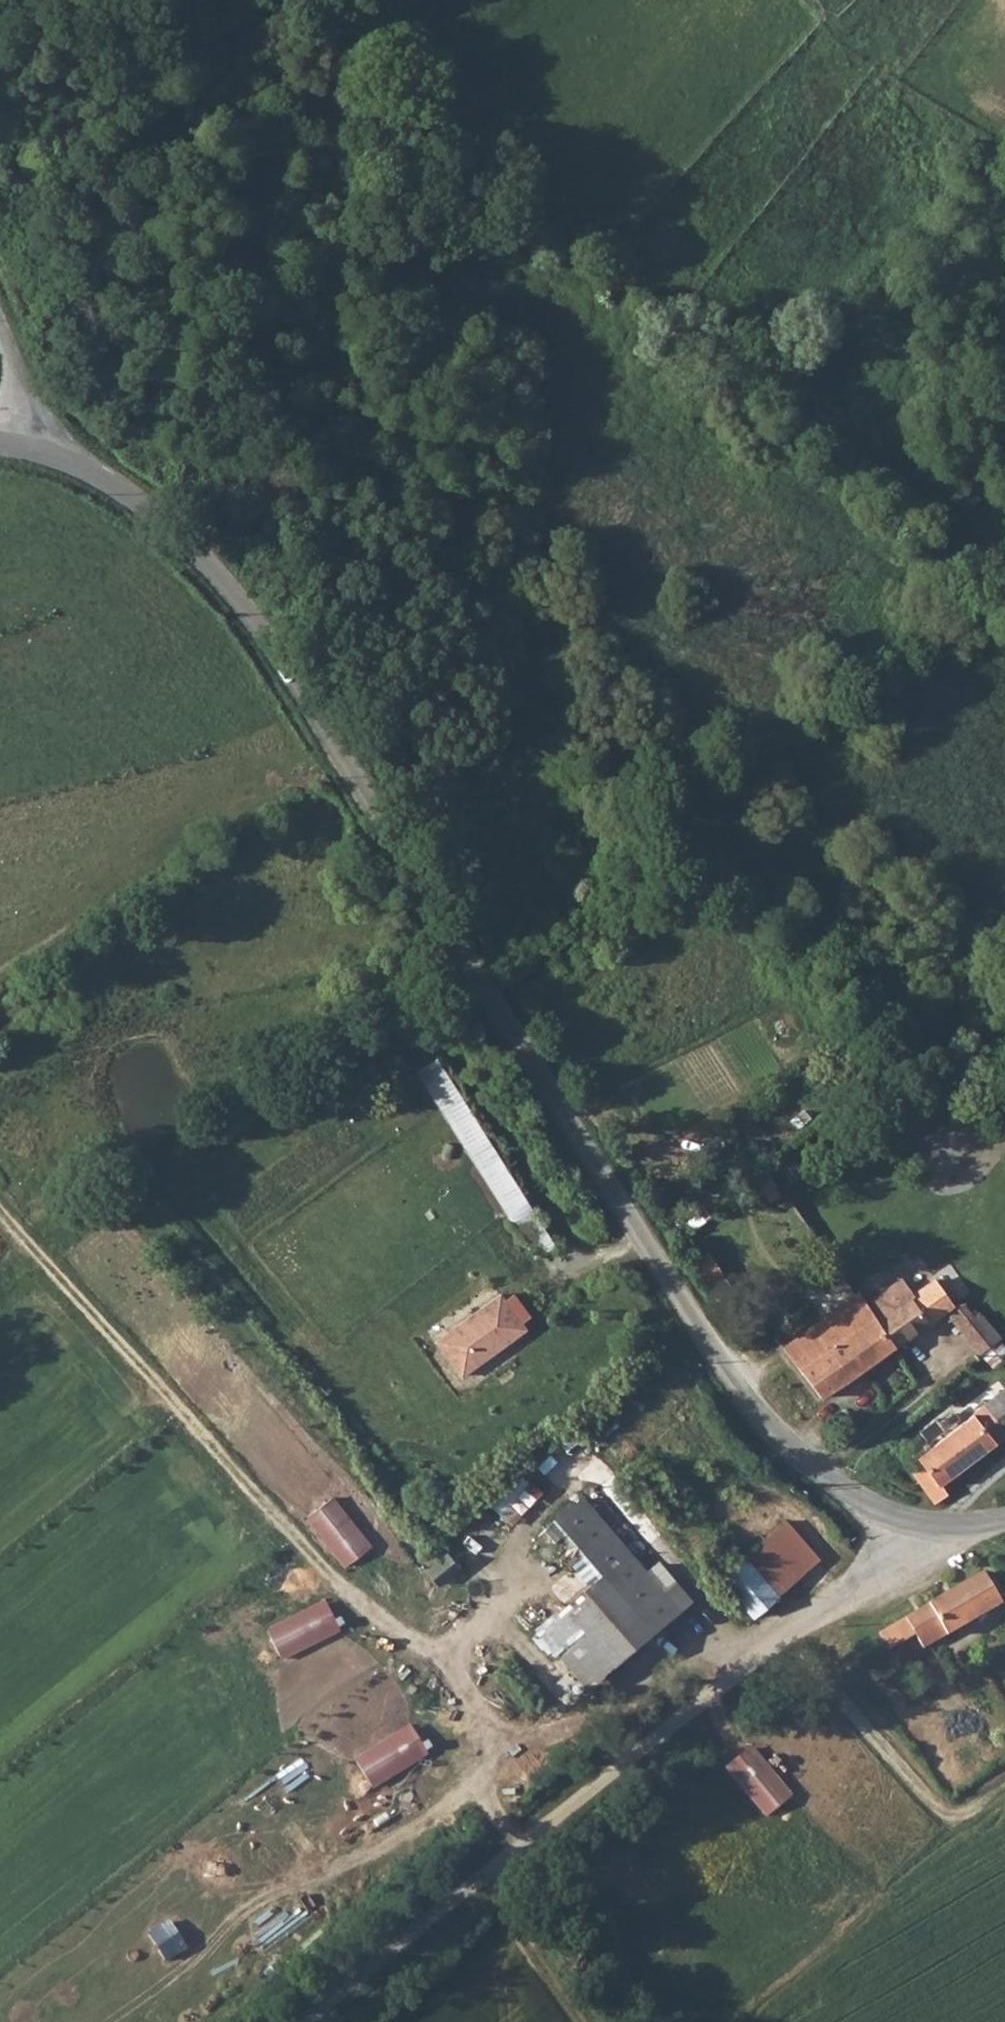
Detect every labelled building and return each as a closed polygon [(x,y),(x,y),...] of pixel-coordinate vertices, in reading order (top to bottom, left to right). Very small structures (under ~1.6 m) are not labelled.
[(442,1056),(421,1068),(516,1225),(537,1213),(442,1056)] [(870,1303),(868,1305),(894,1343),(957,1299),(940,1275),(916,1292),(906,1278),(870,1303)] [(862,1291),(860,1292),(783,1345),(819,1395),(894,1343),(868,1305),(870,1303),(862,1291)] [(522,1330),(496,1295),(455,1327),(455,1332),(450,1335),(445,1334),(434,1343),(460,1377),(522,1330)] [(964,1307),(948,1318),(979,1356),(982,1354),(998,1342),(999,1341),(978,1314),(973,1318),(964,1307)] [(982,1354),(994,1369),(1004,1360),(1004,1350),(998,1342),(982,1354)] [(934,1502),(945,1495),(937,1483),(1004,1433),(1004,1389),(915,1457),(920,1465),(910,1473),(934,1502)] [(506,1513),(531,1482),(520,1473),(495,1504),(506,1513)] [(549,1519),(598,1576),(647,1633),(688,1596),(670,1577),(657,1588),(578,1495),(549,1519)] [(727,1561),(716,1571),(751,1612),(774,1592),(739,1553),(727,1561)] [(980,1572),(875,1630),(885,1649),(910,1635),(918,1648),(997,1604),(980,1572)]
